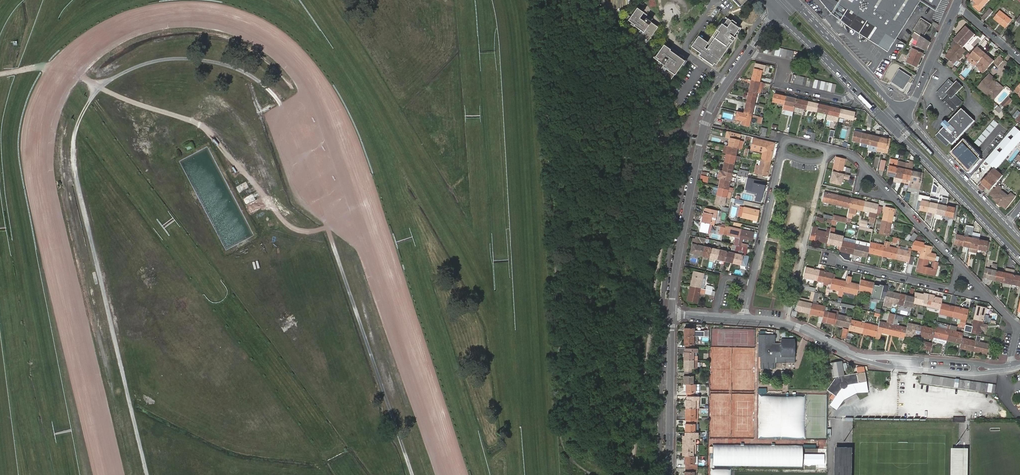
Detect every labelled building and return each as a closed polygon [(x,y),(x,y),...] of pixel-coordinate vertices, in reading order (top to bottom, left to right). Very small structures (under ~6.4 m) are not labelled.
[(830,13),(848,27),(887,52),(919,1),(935,11),(941,0),(819,0),(830,13)] [(989,0),(973,0),(977,3),(974,7),(980,11),(989,0)] [(649,22),(651,19),(636,7),(627,19),(631,23),(633,24),(632,25),(639,30),(641,32),(640,33),(639,35),(646,41),(656,27),(649,22)] [(1000,13),(995,19),(1005,27),(1010,21),(1000,13)] [(697,36),(690,47),(699,53),(697,56),(713,67),(740,29),(725,18),(707,43),(697,36)] [(913,30),(918,33),(926,22),(921,18),(913,30)] [(926,22),(918,33),(923,36),(931,25),(926,22)] [(957,36),(953,41),(955,41),(958,44),(963,49),(975,35),(966,27),(960,34),(961,35),(959,37),(957,36)] [(911,44),(910,48),(911,49),(918,52),(920,49),(923,50),(925,49),(928,41),(913,32),(911,37),(917,41),(915,46),(911,44)] [(961,56),(965,51),(963,49),(958,44),(955,41),(950,47),(953,49),(946,58),(953,65),(956,61),(958,62),(962,57),(961,56)] [(684,61),(682,59),(684,57),(674,50),(671,47),(670,49),(663,44),(655,56),(657,58),(656,59),(660,62),(663,64),(660,68),(666,72),(664,75),(670,80),(684,61)] [(918,52),(911,49),(911,50),(906,48),(903,55),(908,57),(905,62),(915,67),(921,53),(918,52)] [(970,56),(967,60),(975,67),(976,66),(984,57),(986,54),(982,51),(981,52),(977,48),(970,56)] [(980,70),(984,74),(994,62),(994,61),(995,61),(986,54),(984,57),(976,66),(980,69),(980,70)] [(994,62),(998,66),(1003,61),(1002,59),(999,56),(995,61),(994,61),(994,62)] [(753,68),(751,80),(758,81),(761,70),(753,68)] [(903,88),(910,77),(899,70),(892,81),(903,88)] [(1003,90),(996,84),(992,81),(994,78),(990,75),(979,89),(991,99),(993,97),(995,99),(1003,90)] [(758,81),(751,80),(748,90),(756,92),(759,93),(762,82),(758,81)] [(942,97),(948,103),(955,110),(962,102),(955,95),(962,87),(957,82),(953,86),(948,81),(937,93),(942,97)] [(998,82),(996,84),(1003,90),(1005,88),(998,82)] [(753,103),(756,92),(748,90),(745,101),(753,103)] [(783,104),(785,96),(774,94),(772,101),(783,104)] [(796,99),(785,96),(783,104),(782,109),(793,111),(794,106),(796,99)] [(1008,98),(1001,105),(1005,108),(1012,101),(1008,98)] [(807,101),(796,99),(794,106),(805,109),(807,101)] [(750,114),(753,103),(745,101),(743,112),(750,114)] [(818,104),(807,101),(805,109),(816,111),(818,104)] [(829,107),(818,104),(816,111),(827,114),(829,107)] [(994,109),(990,113),(999,120),(1006,113),(999,107),(997,105),(994,109)] [(840,109),(829,107),(827,114),(838,116),(840,109)] [(851,112),(840,109),(838,116),(849,119),(853,120),(855,113),(851,112)] [(953,145),(975,122),(962,109),(949,123),(945,128),(937,136),(947,146),(950,143),(953,145)] [(1015,118),(1017,113),(1010,110),(1008,115),(1015,118)] [(748,125),(750,114),(743,112),(740,123),(748,125)] [(753,122),(761,124),(762,117),(754,115),(753,122)] [(993,168),(994,169),(1000,173),(1019,147),(1019,125),(1018,124),(1018,123),(985,161),(993,168)] [(861,141),(863,132),(855,130),(853,139),(861,141)] [(871,134),(863,132),(861,141),(869,142),(871,134)] [(880,136),(871,134),(869,142),(878,144),(880,136)] [(891,138),(880,136),(878,144),(876,150),(888,152),(889,147),(890,143),(891,138)] [(727,146),(736,148),(738,140),(729,138),(727,146)] [(763,153),(761,160),(769,162),(774,144),(753,139),(751,150),(763,153)] [(981,157),(966,140),(951,155),(970,174),(971,173),(971,174),(983,161),(983,160),(981,158),(981,157)] [(734,156),(736,148),(727,146),(725,153),(734,156)] [(732,164),(734,156),(725,153),(723,162),(732,164)] [(832,171),(844,174),(845,172),(841,171),(844,159),(835,158),(832,171)] [(769,162),(761,160),(760,167),(758,174),(766,176),(769,162)] [(906,162),(898,160),(897,164),(894,174),(902,176),(905,166),(905,165),(906,162)] [(730,172),(732,164),(723,162),(721,170),(730,172)] [(894,174),(897,164),(890,162),(889,164),(887,173),(894,174)] [(909,163),(906,162),(905,165),(905,166),(902,176),(910,178),(912,169),(913,163),(909,162),(909,163)] [(746,177),(748,171),(738,168),(736,173),(736,174),(746,177)] [(919,171),(912,169),(910,178),(917,179),(919,171)] [(987,187),(990,191),(993,188),(999,180),(998,179),(1001,174),(1000,173),(994,169),(979,187),(983,191),(987,187)] [(728,181),(730,172),(721,170),(719,179),(728,181)] [(849,179),(850,175),(844,174),(832,171),(830,182),(841,185),(843,177),(849,179)] [(745,184),(746,178),(736,175),(735,180),(735,181),(745,184)] [(726,190),(728,181),(719,179),(717,188),(726,190)] [(1008,197),(1000,190),(1002,188),(998,185),(995,189),(990,195),(993,197),(992,199),(996,202),(998,202),(1000,204),(1000,205),(1004,209),(1015,197),(1010,193),(1008,197)] [(763,190),(749,186),(747,195),(761,198),(763,190)] [(726,192),(726,190),(717,188),(716,195),(725,197),(728,198),(729,193),(726,192)] [(835,204),(837,196),(823,193),(821,201),(835,204)] [(723,205),(725,197),(716,195),(714,203),(723,205)] [(919,207),(921,199),(929,200),(930,198),(918,195),(916,206),(919,207)] [(851,199),(837,196),(835,204),(849,207),(851,199)] [(938,200),(930,198),(929,200),(927,209),(936,211),(938,202),(938,200)] [(864,202),(851,199),(849,207),(846,218),(850,218),(852,214),(854,215),(856,209),(862,210),(864,202)] [(927,209),(929,200),(921,199),(919,207),(927,209)] [(878,205),(864,202),(862,210),(870,212),(876,214),(876,213),(878,205)] [(946,204),(938,202),(936,211),(944,213),(946,204)] [(953,206),(946,204),(944,213),(956,215),(958,204),(954,203),(953,206)] [(717,210),(705,207),(701,222),(708,224),(710,217),(715,218),(717,210)] [(882,220),(891,222),(894,209),(885,207),(882,220)] [(758,212),(744,208),(742,218),(756,221),(758,212)] [(888,236),(891,222),(882,220),(879,234),(886,235),(888,236)] [(706,232),(708,224),(701,222),(699,231),(706,232)] [(742,230),(724,226),(724,227),(723,233),(740,237),(742,230)] [(812,240),(826,243),(829,233),(815,229),(815,227),(813,227),(811,234),(813,234),(813,236),(812,240)] [(839,250),(840,246),(841,241),(842,236),(831,233),(832,229),(830,228),(829,233),(826,243),(827,243),(829,244),(838,246),(837,249),(839,250)] [(740,237),(738,246),(747,248),(748,245),(741,244),(743,238),(752,240),(753,232),(742,230),(740,237)] [(913,232),(909,238),(912,241),(917,235),(913,232)] [(962,245),(964,237),(957,235),(955,244),(962,245)] [(695,254),(702,256),(705,247),(701,246),(702,242),(705,243),(706,239),(701,238),(697,237),(697,240),(694,239),(693,244),(697,245),(695,254)] [(892,237),(890,244),(898,245),(899,239),(892,237)] [(971,238),(964,237),(962,245),(961,248),(968,250),(969,247),(971,238)] [(979,240),(971,238),(969,247),(968,251),(976,253),(977,249),(979,240)] [(990,243),(979,240),(977,249),(988,251),(990,243)] [(839,251),(853,254),(855,244),(841,241),(840,246),(839,251)] [(881,256),(895,259),(897,249),(888,247),(889,242),(885,241),(884,246),(881,256)] [(867,253),(881,256),(884,246),(869,242),(868,247),(867,253)] [(927,263),(933,264),(935,259),(933,256),(929,255),(930,249),(922,247),(922,245),(912,243),(910,252),(920,254),(919,261),(927,263)] [(853,254),(866,257),(867,253),(868,247),(855,244),(853,254)] [(738,246),(736,246),(734,254),(732,263),(746,267),(748,257),(744,256),(745,253),(746,253),(747,248),(738,246)] [(712,248),(705,247),(702,256),(710,258),(712,248)] [(719,250),(712,248),(710,258),(717,260),(719,250)] [(908,262),(909,258),(910,252),(897,249),(895,259),(908,262)] [(727,252),(719,250),(717,260),(725,261),(727,252)] [(734,254),(727,252),(725,261),(732,263),(734,254)] [(933,264),(927,263),(919,261),(915,274),(934,278),(937,265),(933,264)] [(991,270),(984,268),(982,277),(994,280),(996,271),(997,265),(992,264),(991,270)] [(816,280),(819,270),(805,267),(803,277),(816,280)] [(832,274),(819,270),(816,280),(827,283),(825,292),(828,293),(829,289),(830,284),(831,279),(832,274)] [(1005,273),(996,271),(994,280),(1003,282),(1005,273)] [(703,274),(694,272),(690,286),(700,288),(701,285),(704,286),(705,279),(702,278),(703,274)] [(1013,275),(1005,273),(1003,282),(1011,284),(1013,275)] [(832,274),(831,279),(830,284),(829,289),(838,291),(837,295),(842,296),(843,292),(845,282),(833,279),(834,274),(832,274)] [(1013,275),(1011,284),(1019,286),(1019,277),(1013,275)] [(850,277),(846,276),(845,282),(843,292),(856,295),(857,290),(858,285),(849,283),(850,277)] [(873,284),(859,280),(858,285),(857,290),(871,293),(873,284)] [(887,287),(873,284),(871,293),(885,297),(886,292),(887,287)] [(699,293),(700,288),(690,286),(687,300),(697,302),(699,293)] [(809,300),(817,301),(817,292),(810,292),(809,300)] [(899,295),(886,292),(885,297),(884,302),(897,305),(899,295)] [(923,295),(914,293),(913,298),(912,303),(926,306),(928,295),(923,294),(923,295)] [(913,298),(899,295),(897,305),(911,308),(912,303),(913,298)] [(934,296),(928,295),(926,306),(939,310),(941,304),(942,300),(933,298),(934,296)] [(795,310),(809,313),(811,303),(798,300),(795,310)] [(809,313),(822,316),(823,311),(825,306),(811,303),(809,313)] [(954,308),(941,304),(939,310),(938,314),(952,317),(954,308)] [(974,319),(983,321),(986,308),(977,306),(974,319)] [(968,311),(954,308),(952,317),(961,320),(966,321),(966,317),(968,311)] [(821,321),(835,324),(837,315),(831,313),(823,311),(822,316),(821,321)] [(835,324),(848,327),(849,323),(851,318),(837,315),(835,324)] [(979,335),(983,321),(974,319),(971,333),(977,334),(979,335)] [(847,332),(861,336),(864,326),(849,323),(848,327),(848,330),(847,332)] [(906,331),(905,333),(904,336),(914,338),(916,337),(916,336),(919,336),(921,329),(921,326),(907,323),(907,326),(906,331)] [(881,335),(889,337),(892,327),(878,324),(877,329),(876,334),(881,335)] [(861,336),(875,339),(876,334),(877,329),(864,326),(861,336)] [(919,336),(933,339),(933,337),(934,332),(935,329),(921,326),(921,329),(919,336)] [(889,337),(903,340),(904,336),(905,333),(906,331),(892,327),(889,337)] [(932,340),(946,344),(947,340),(949,330),(935,327),(935,329),(934,332),(933,337),(933,339),(932,339),(932,340)] [(684,336),(693,336),(694,328),(684,328),(684,336)] [(947,340),(960,344),(962,338),(963,333),(949,330),(947,340)] [(980,342),(981,335),(979,335),(977,334),(975,341),(973,351),(987,354),(989,345),(980,342)] [(760,369),(775,369),(775,362),(781,362),(781,356),(794,356),(794,340),(781,340),(781,345),(772,345),(772,344),(774,344),(774,336),(759,335),(759,354),(760,355),(760,369)] [(693,344),(693,336),(684,336),(684,344),(685,344),(685,348),(692,348),(692,344),(693,344)] [(959,348),(973,351),(975,341),(962,338),(960,344),(959,348)] [(691,352),(692,348),(685,348),(685,351),(684,352),(684,361),(693,361),(693,352),(691,352)] [(692,368),(693,361),(684,361),(683,368),(685,368),(685,372),(691,372),(691,368),(692,368)] [(831,405),(838,409),(844,399),(856,392),(867,390),(864,372),(862,367),(856,368),(857,373),(844,375),(842,361),(831,363),(833,377),(835,378),(831,384),(833,385),(829,391),(833,394),(831,398),(834,400),(831,405)] [(683,376),(683,384),(686,384),(692,384),(692,376),(691,376),(691,372),(685,372),(685,376),(683,376)] [(882,373),(869,374),(872,399),(885,398),(882,373)] [(692,384),(686,384),(686,392),(687,392),(687,396),(694,396),(694,392),(696,392),(696,384),(692,384)] [(758,388),(758,437),(794,437),(794,431),(800,431),(800,419),(793,419),(793,414),(791,414),(791,421),(785,421),(785,399),(806,399),(806,396),(765,396),(765,388),(758,388)] [(694,400),(694,396),(687,396),(687,400),(686,400),(686,407),(696,408),(696,400),(694,400)] [(695,416),(696,408),(686,407),(686,416),(687,416),(687,420),(694,420),(694,416),(695,416)] [(694,424),(694,420),(687,420),(687,423),(685,423),(685,432),(695,432),(695,424),(694,424)] [(839,439),(851,439),(852,426),(839,426),(839,439)] [(695,432),(685,432),(685,435),(683,435),(683,456),(685,456),(695,456),(697,456),(698,438),(699,438),(700,432),(695,432)] [(802,445),(712,443),(712,466),(802,467),(802,445)] [(957,446),(956,474),(963,474),(964,449),(962,449),(962,446),(957,446)] [(836,448),(836,474),(850,474),(850,448),(836,448)] [(695,464),(695,456),(685,456),(685,463),(686,464),(686,467),(693,468),(694,464),(695,464)]
